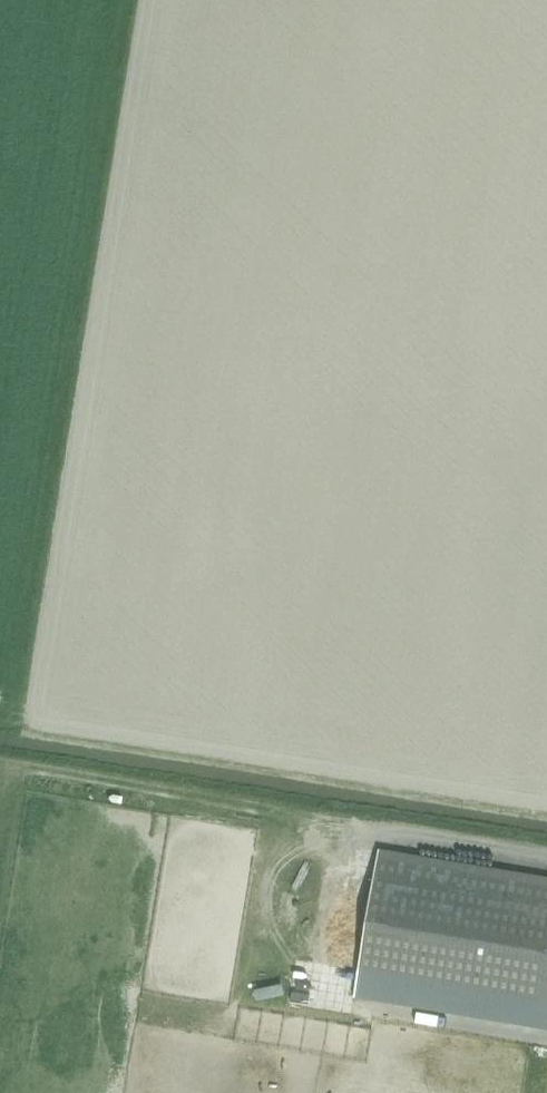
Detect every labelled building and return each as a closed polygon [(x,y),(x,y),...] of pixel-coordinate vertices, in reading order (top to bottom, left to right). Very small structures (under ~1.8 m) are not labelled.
[(379,850),(359,970),(546,1002),(546,878),(379,850)]
